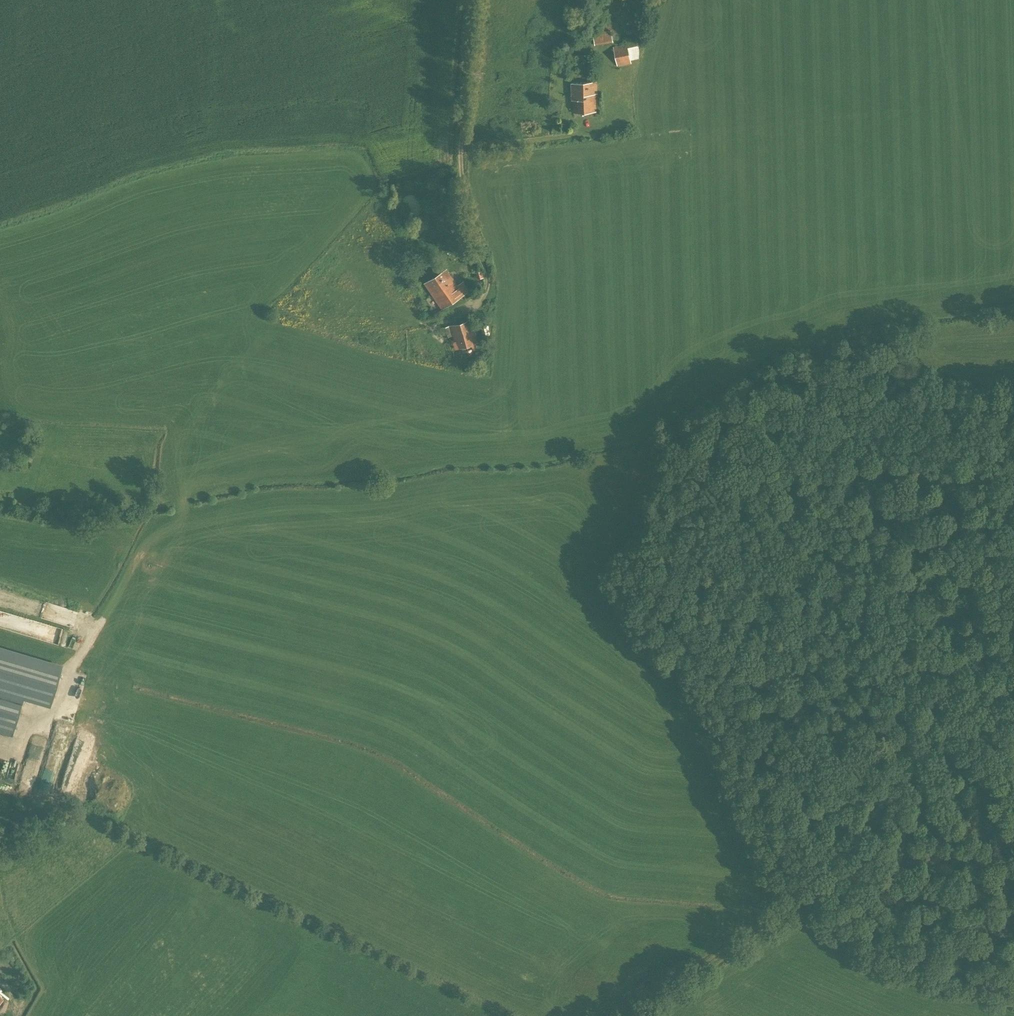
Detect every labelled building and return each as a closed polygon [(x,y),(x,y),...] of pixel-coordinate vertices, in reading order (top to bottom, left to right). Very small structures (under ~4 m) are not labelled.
[(611,30),(593,33),(595,45),(613,42),(611,30)] [(614,46),(617,66),(632,63),(631,59),(639,58),(639,50),(637,42),(614,46)] [(572,83),(573,100),(574,100),(574,112),(595,111),(594,93),(597,93),(596,82),(572,83)] [(457,285),(447,269),(425,283),(442,309),(468,291),(462,282),(457,285)] [(454,341),(453,341),(455,349),(478,342),(472,319),(441,328),(444,338),(453,335),(454,341)] [(62,627),(0,610),(0,627),(74,647),(78,633),(66,630),(65,635),(60,633),(62,627)] [(0,688),(0,732),(12,736),(24,695),(0,688)]
